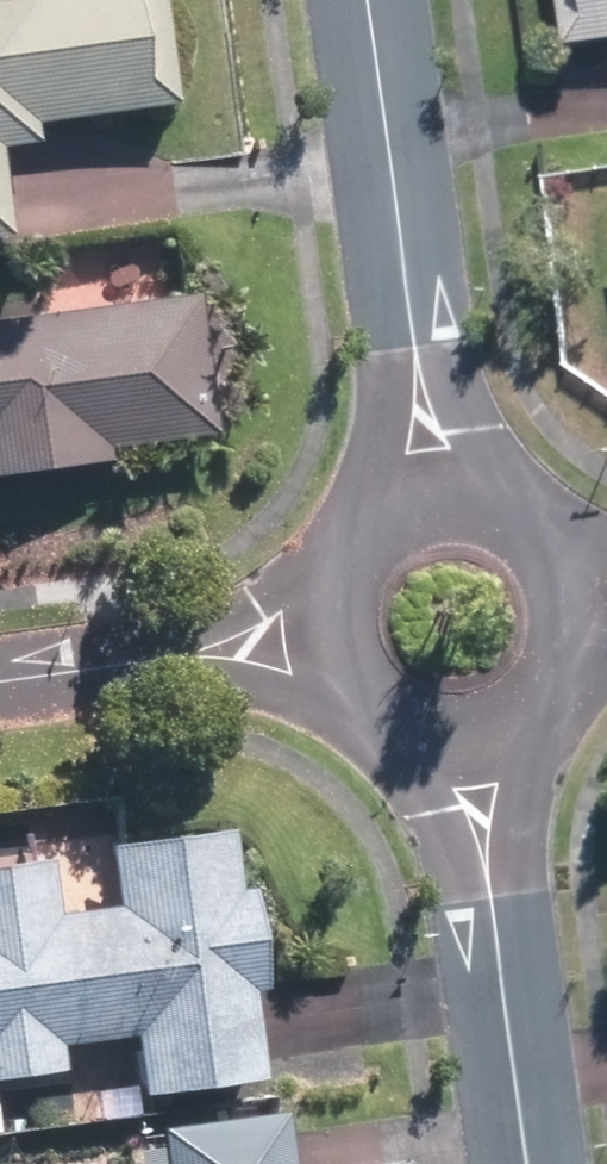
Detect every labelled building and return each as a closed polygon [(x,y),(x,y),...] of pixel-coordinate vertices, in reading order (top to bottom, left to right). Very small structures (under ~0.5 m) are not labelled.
[(30,144),(27,123),(164,107),(151,0),(0,0),(0,147),(30,144)] [(569,42),(606,36),(606,0),(563,0),(569,42)] [(101,462),(99,448),(205,435),(198,382),(187,293),(0,316),(0,475),(101,462)] [(54,1044),(125,1034),(133,1094),(253,1078),(241,984),(257,982),(245,893),(232,894),(225,838),(107,853),(114,908),(52,916),(46,869),(0,876),(0,1080),(58,1072),(54,1044)] [(272,1115),(155,1126),(159,1163),(277,1163),(272,1115)]
